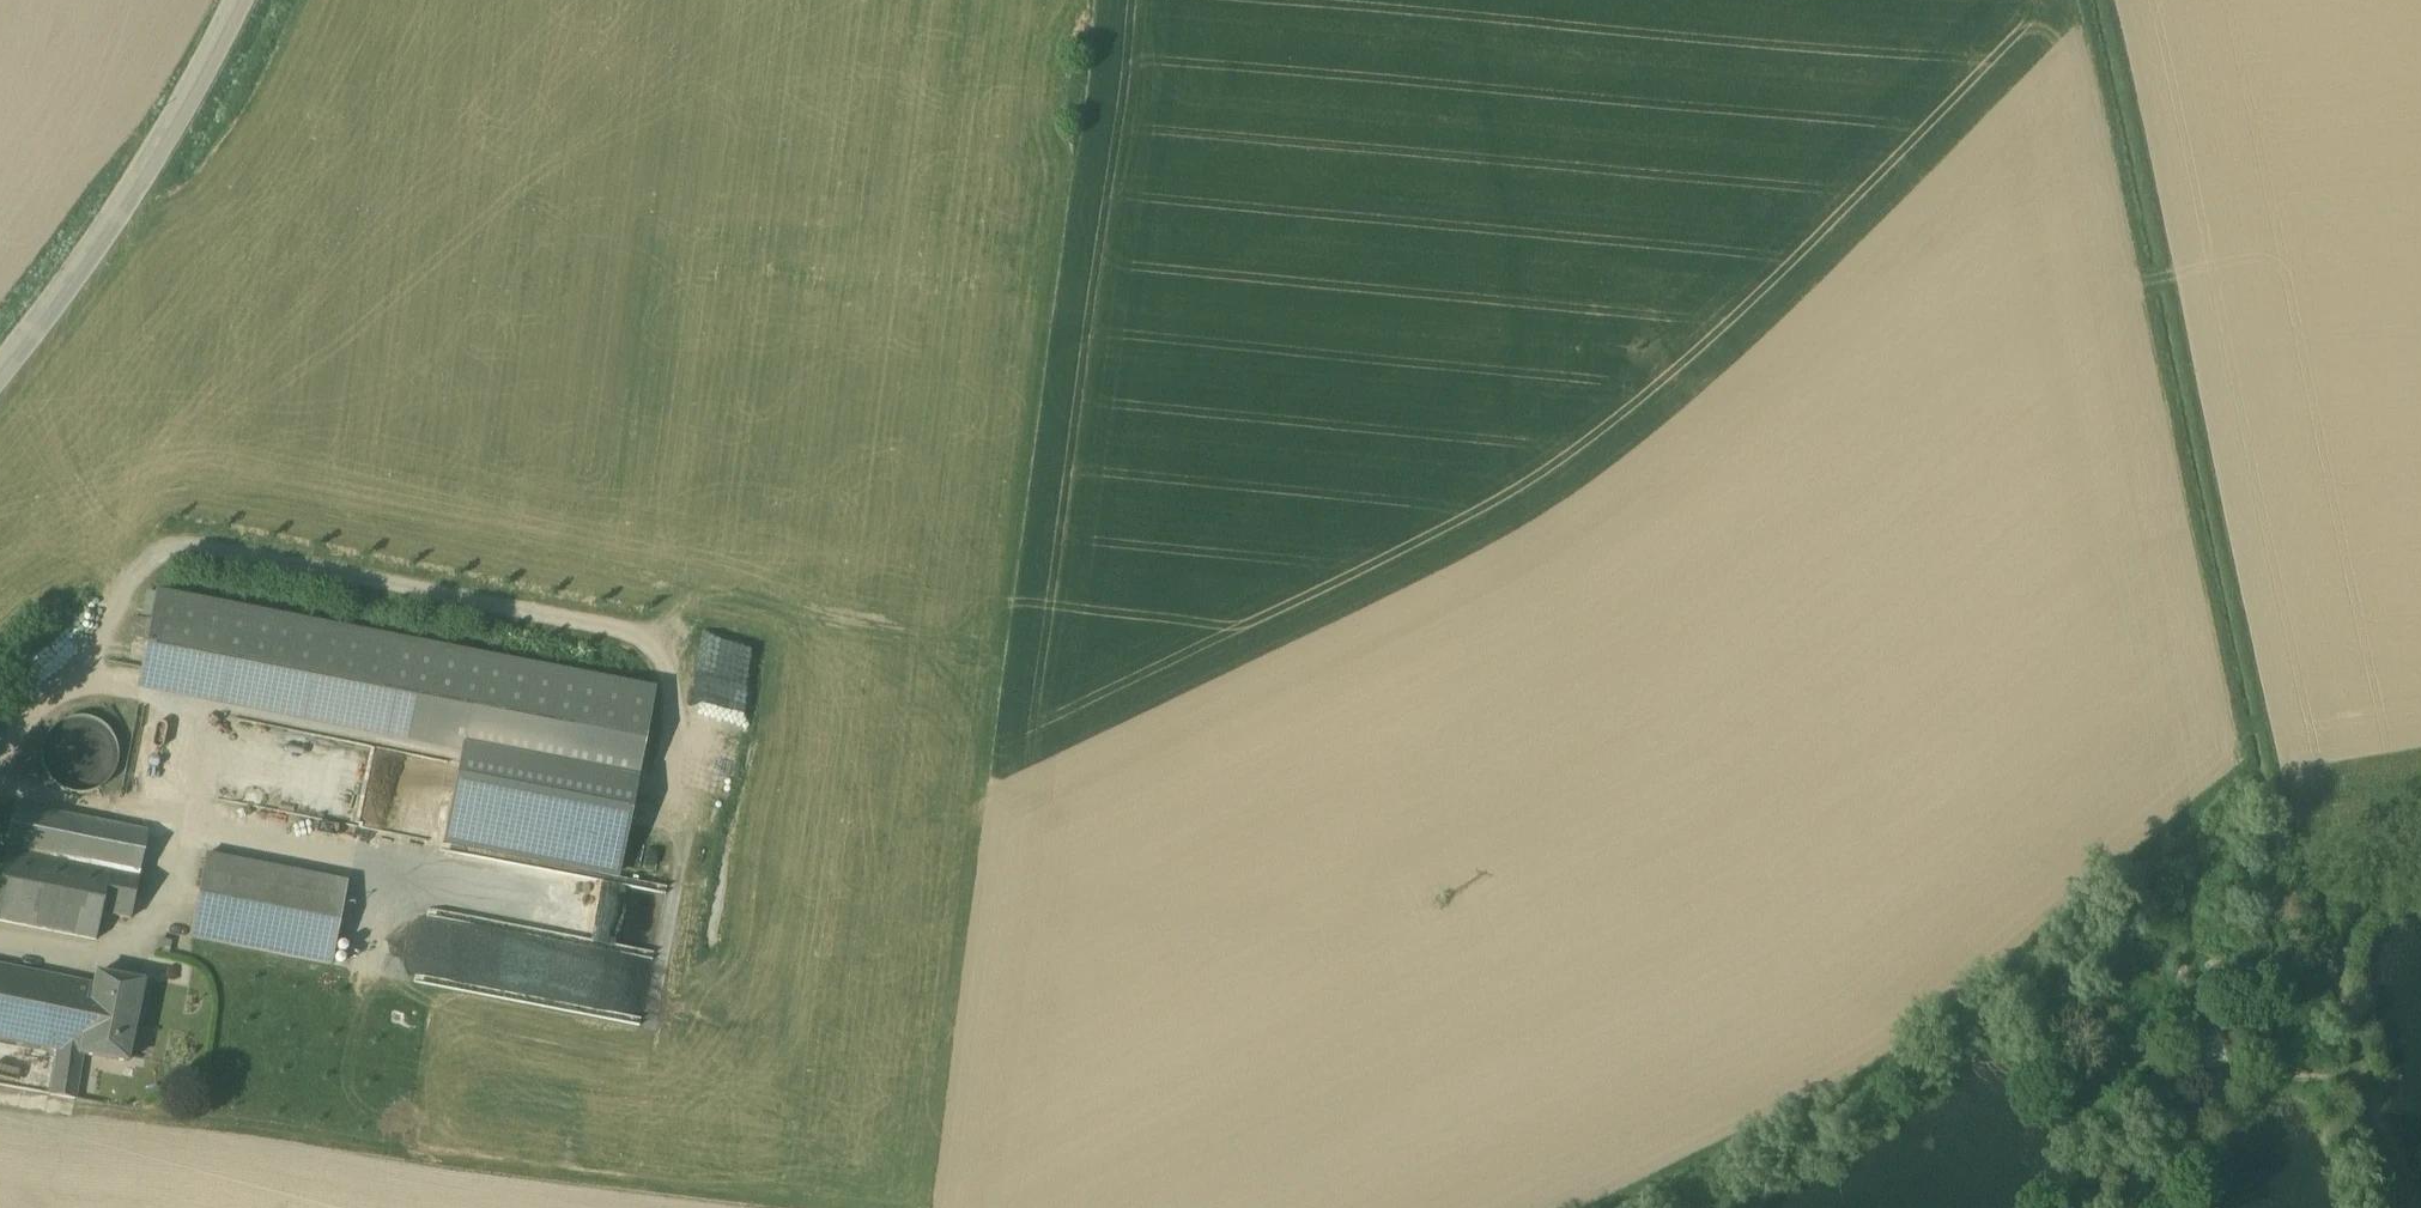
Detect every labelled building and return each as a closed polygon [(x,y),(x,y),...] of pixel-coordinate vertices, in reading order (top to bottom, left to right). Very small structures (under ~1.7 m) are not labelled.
[(507,664),(158,596),(144,668),(639,765),(652,692),(507,664)] [(116,770),(118,756),(115,741),(107,729),(94,721),(80,718),(65,721),(53,729),(45,742),(42,756),(45,771),(53,783),(66,791),(81,794),(95,791),(107,783),(116,770)] [(14,804),(6,850),(5,852),(0,879),(0,921),(96,940),(101,913),(130,919),(147,831),(14,804)] [(347,883),(206,856),(190,938),(331,966),(347,883)] [(0,966),(0,1040),(57,1051),(78,1054),(94,985),(0,966)] [(143,983),(97,974),(94,985),(78,1054),(82,1055),(127,1063),(143,983)] [(2200,1029),(2209,1068),(2225,1064),(2216,1026),(2200,1029)] [(78,1054),(57,1051),(50,1095),(75,1099),(82,1055),(78,1054)]
